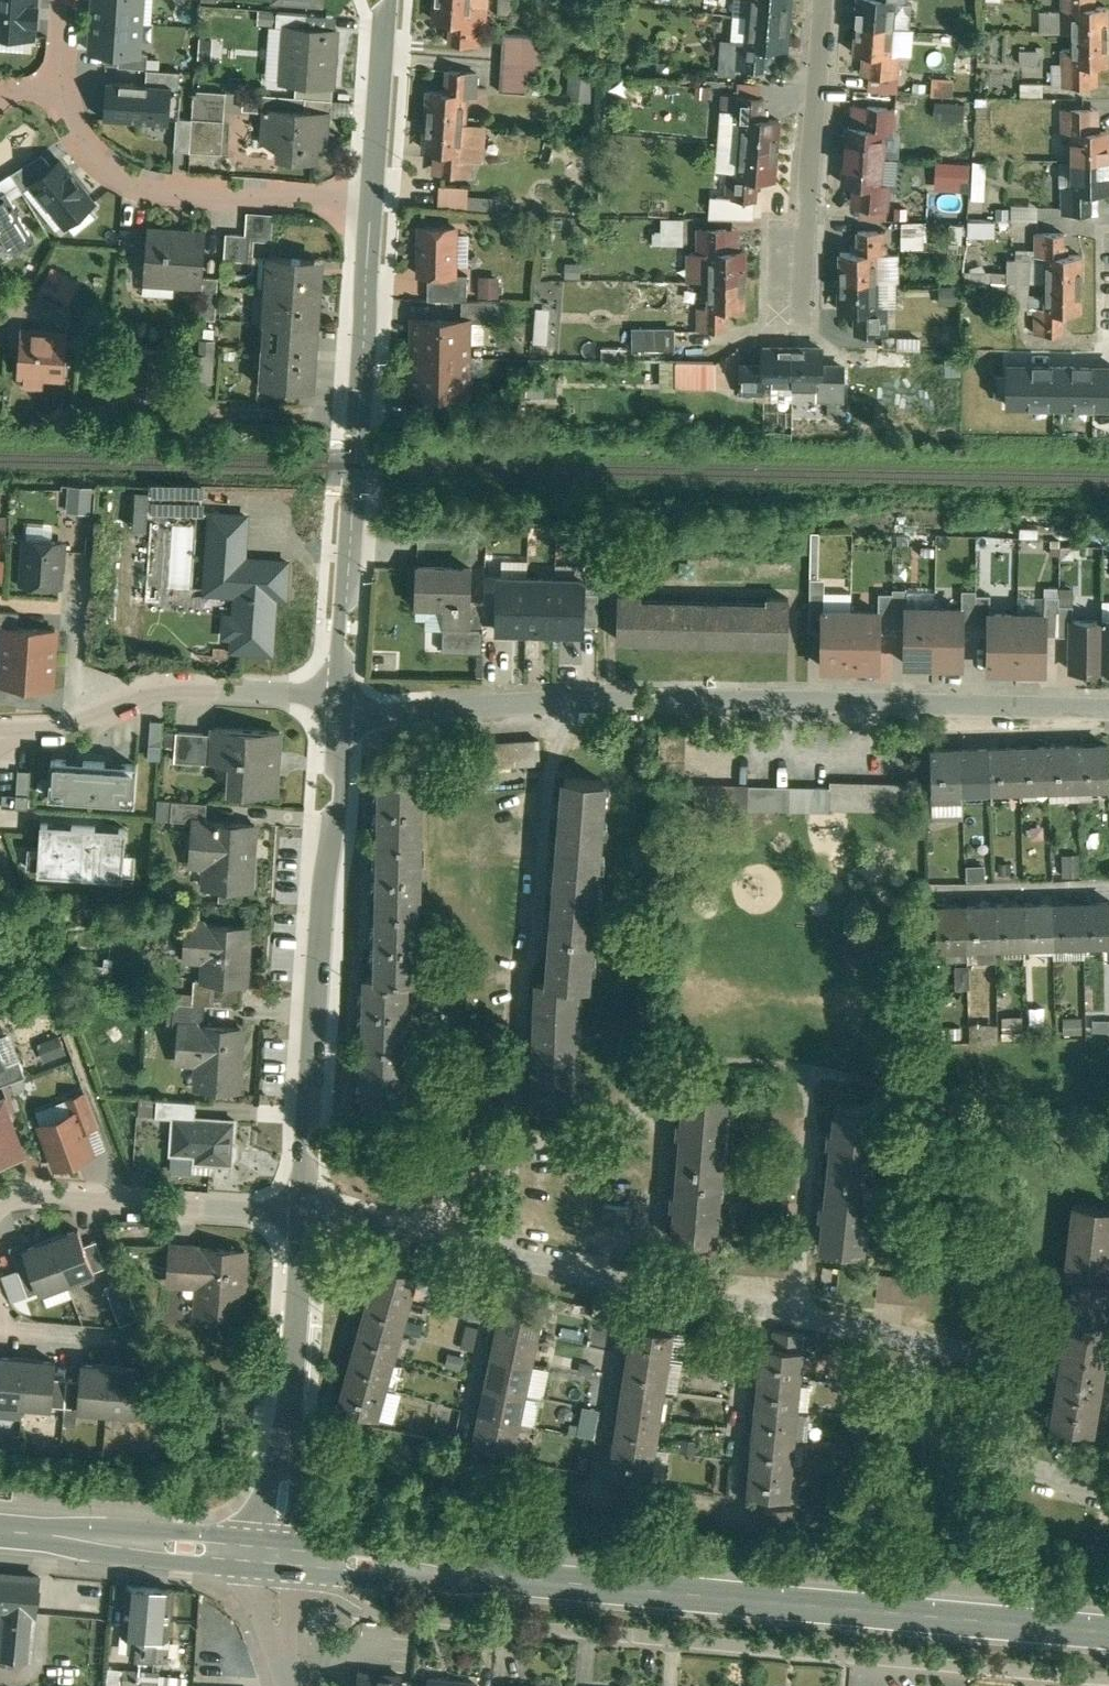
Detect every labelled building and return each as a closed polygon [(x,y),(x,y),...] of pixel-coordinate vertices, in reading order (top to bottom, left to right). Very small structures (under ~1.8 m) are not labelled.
[(34,38),(37,0),(0,0),(0,35),(34,38)] [(93,19),(141,22),(142,0),(95,0),(93,19)] [(438,17),(455,18),(454,40),(481,42),(482,28),(473,28),(474,20),(471,19),(473,0),(439,0),(438,17)] [(753,17),(788,19),(790,0),(754,0),(753,17)] [(858,24),(894,27),(896,0),(860,0),(858,24)] [(1064,33),(1074,33),(1074,35),(1108,35),(1108,6),(1092,6),(1092,0),(1064,0),(1064,33)] [(1044,3),(1022,2),(1021,14),(1044,14),(1044,3)] [(311,13),(279,11),(278,25),(289,26),(310,27),(311,13)] [(788,19),(753,17),(750,45),(748,45),(747,53),(740,52),(739,66),(767,68),(768,47),(786,48),(788,19)] [(141,22),(93,19),(91,51),(119,53),(138,54),(138,52),(141,22)] [(894,27),(858,24),(856,53),(873,54),(872,76),(900,78),(901,64),(893,63),(894,55),(891,54),(894,27)] [(310,27),(289,26),(287,54),(301,55),(299,84),(338,87),(342,29),(310,27)] [(1074,35),(1074,48),(1064,48),(1064,86),(1092,85),(1092,64),(1108,64),(1108,35),(1074,35)] [(748,45),(723,43),(720,73),(736,74),(737,66),(739,66),(740,52),(747,53),(748,45)] [(1038,51),(1021,51),(1021,63),(1039,63),(1039,57),(1045,57),(1045,47),(1038,47),(1038,51)] [(138,54),(119,53),(119,67),(146,67),(148,52),(138,52),(138,54)] [(531,62),(504,60),(502,89),(528,91),(531,62)] [(182,68),(146,67),(145,86),(169,87),(181,87),(182,68)] [(478,74),(450,72),(448,93),(431,92),(429,120),(464,123),(466,95),(469,96),(469,87),(477,88),(478,74)] [(936,78),(935,94),(952,94),(952,79),(936,78)] [(1044,83),(1022,83),(1022,95),(1044,95),(1044,83)] [(145,86),(105,84),(103,118),(168,122),(169,87),(145,86)] [(227,91),(196,89),(194,116),(226,118),(227,91)] [(764,98),(736,96),(735,110),(743,110),(742,119),(745,119),(742,146),(777,149),(780,121),(762,119),(764,98)] [(335,99),(308,97),(307,111),(307,112),(329,114),(334,114),(335,99)] [(1049,99),(1026,99),(1026,109),(1049,109),(1049,99)] [(934,102),(933,118),(962,119),(963,103),(934,102)] [(897,108),(869,106),(867,127),(850,126),(847,155),(883,157),(885,130),(888,130),(888,122),(896,122),(897,108)] [(307,112),(307,111),(268,108),(266,138),(282,139),(281,158),(317,161),(318,141),(327,142),(329,114),(307,112)] [(1064,110),(1064,136),(1075,136),(1075,160),(1108,160),(1108,131),(1092,131),(1092,110),(1064,110)] [(194,116),(176,115),(174,149),(191,150),(194,116)] [(226,118),(194,116),(191,150),(223,152),(226,118)] [(464,123),(429,120),(427,149),(444,150),(443,172),(471,174),(471,160),(464,159),(465,150),(462,150),(464,124),(464,123)] [(483,126),(464,124),(462,150),(465,150),(464,159),(471,160),(471,159),(472,152),(481,153),(483,126)] [(777,149),(742,146),(741,146),(739,173),(736,172),(736,181),(728,181),(727,196),(727,197),(757,199),(759,178),(776,179),(779,150),(777,149)] [(883,157),(847,155),(845,183),(863,185),(861,206),(889,208),(890,194),(882,194),(883,185),(881,185),(883,157)] [(1075,160),(1075,187),(1072,187),(1072,196),(1065,196),(1065,210),(1093,210),(1092,189),(1108,188),(1108,160),(1075,160)] [(63,161),(35,181),(65,222),(93,201),(63,161)] [(968,165),(946,163),(945,185),(967,187),(968,165)] [(467,205),(468,185),(437,184),(437,204),(467,205)] [(0,194),(0,240),(1,239),(6,248),(9,246),(14,254),(35,242),(13,206),(16,204),(7,190),(0,194)] [(757,199),(727,197),(727,196),(718,195),(716,217),(755,218),(757,199)] [(1010,203),(1009,219),(1036,219),(1036,204),(1010,203)] [(683,243),(683,216),(661,217),(661,230),(651,230),(651,243),(683,243)] [(996,218),(970,218),(969,233),(996,234),(996,218)] [(900,247),(925,247),(925,220),(900,220),(900,247)] [(457,226),(422,226),(421,274),(430,274),(456,275),(456,273),(457,226)] [(170,231),(146,227),(143,250),(152,251),(150,270),(172,273),(171,280),(199,284),(200,284),(201,278),(204,233),(184,231),(184,234),(170,232),(170,231)] [(728,229),(700,229),(700,243),(708,243),(708,251),(711,251),(710,279),(746,279),(746,250),(728,250),(728,229)] [(887,231),(859,230),(859,252),(842,252),(842,280),(877,281),(877,253),(880,253),(879,245),(887,245),(887,231)] [(247,233),(227,232),(226,258),(245,259),(247,233)] [(1065,233),(1038,232),(1037,260),(1047,260),(1047,282),(1047,283),(1083,283),(1083,254),(1065,254),(1065,233)] [(275,235),(247,233),(245,259),(272,261),(273,255),(274,255),(275,235)] [(1032,253),(1018,253),(1017,259),(1009,259),(1009,272),(1008,282),(1030,282),(1031,260),(1032,253)] [(274,255),(273,255),(272,261),(270,287),(264,286),(264,287),(321,292),(322,274),(315,273),(317,258),(274,255)] [(1037,260),(1031,260),(1030,282),(1047,282),(1047,260),(1037,260)] [(54,270),(42,295),(65,306),(77,282),(54,270)] [(1009,272),(965,270),(966,281),(994,282),(1008,282),(1009,272)] [(456,275),(430,274),(429,299),(464,299),(469,299),(469,274),(456,273),(456,275)] [(500,294),(500,274),(477,273),(477,293),(500,294)] [(533,277),(531,344),(560,345),(562,307),(577,308),(578,298),(566,297),(566,285),(588,286),(588,279),(533,277)] [(220,279),(201,278),(200,284),(199,284),(197,315),(217,316),(220,279)] [(746,279),(710,279),(710,307),(700,306),(699,329),(727,329),(728,308),(745,308),(746,279)] [(877,281),(842,280),(842,309),(860,309),(859,330),(887,331),(888,282),(877,282),(877,281)] [(1008,282),(994,282),(993,302),(1008,303),(1008,306),(1029,308),(1030,296),(1030,282),(1008,282)] [(1083,283),(1047,283),(1047,296),(1047,307),(1037,307),(1036,333),(1064,333),(1065,312),(1082,312),(1083,283)] [(321,292),(264,287),(264,289),(270,289),(268,320),(261,320),(261,321),(318,325),(318,324),(312,323),(313,309),(319,309),(321,292)] [(1030,296),(1029,308),(1030,308),(1030,307),(1037,307),(1047,307),(1047,296),(1030,296)] [(469,299),(464,299),(463,319),(470,319),(470,320),(503,321),(503,300),(469,299)] [(463,319),(416,318),(415,355),(469,356),(470,320),(470,319),(463,319)] [(318,325),(261,321),(257,383),(313,388),(318,325)] [(631,349),(674,349),(674,326),(631,326),(631,349)] [(50,331),(24,329),(21,371),(65,375),(67,334),(50,333),(50,331)] [(793,347),(764,347),(764,364),(742,364),(742,393),(757,393),(758,386),(766,386),(766,383),(793,383),(793,347)] [(823,347),(793,347),(793,383),(820,384),(820,387),(829,387),(829,394),(844,394),(844,365),(822,365),(823,347)] [(196,350),(196,379),(211,379),(212,350),(196,350)] [(469,356),(415,355),(415,391),(468,392),(469,356)] [(716,361),(678,360),(679,384),(715,385),(716,361)] [(659,361),(659,382),(671,382),(671,361),(659,361)] [(1108,407),(1108,366),(1009,365),(1009,405),(1108,407)] [(73,416),(66,407),(54,417),(61,426),(73,416)] [(203,486),(149,484),(149,511),(203,512),(203,486)] [(92,486),(69,486),(68,512),(92,513),(92,486)] [(248,515),(213,513),(210,557),(220,558),(220,556),(246,558),(248,515)] [(63,541),(28,539),(27,560),(24,560),(22,580),(25,580),(25,583),(60,585),(62,560),(67,556),(67,549),(63,549),(63,541)] [(246,558),(220,556),(220,558),(218,585),(245,587),(245,592),(242,592),(239,631),(246,631),(245,648),(238,647),(238,649),(272,651),(277,585),(287,586),(289,561),(246,558)] [(473,567),(418,566),(417,600),(446,601),(445,629),(471,630),(472,601),(473,567)] [(529,577),(500,576),(499,590),(498,623),(498,629),(527,630),(529,577)] [(557,578),(529,577),(527,630),(555,631),(557,578)] [(586,578),(557,578),(555,631),(584,632),(584,625),(585,592),(586,578)] [(909,589),(894,588),(894,592),(895,593),(894,628),(907,628),(908,607),(909,607),(909,591),(909,589)] [(499,590),(486,589),(485,601),(485,622),(498,623),(499,590)] [(978,590),(964,590),(963,608),(964,608),(964,629),(977,629),(978,594),(978,590)] [(826,591),(811,591),(811,630),(824,631),(824,609),(825,609),(826,591)] [(936,592),(909,591),(909,607),(936,607),(936,592)] [(600,593),(585,592),(584,625),(599,626),(600,593)] [(894,592),(880,592),(880,610),(881,611),(881,632),(894,632),(894,628),(895,593),(894,592)] [(708,609),(643,607),(644,594),(622,594),(621,639),(644,639),(644,638),(769,641),(768,643),(790,643),(791,598),(770,598),(769,610),(720,609),(720,601),(708,601),(708,609)] [(992,594),(978,594),(977,629),(977,634),(990,634),(990,613),(992,613),(992,594)] [(1061,596),(1046,596),(1046,599),(1046,614),(1047,614),(1047,635),(1060,635),(1061,605),(1061,596)] [(1046,599),(1019,598),(1019,613),(1046,614),(1046,599)] [(471,630),(445,629),(445,650),(483,652),(485,601),(472,601),(471,630)] [(1075,605),(1061,605),(1060,635),(1073,636),(1073,620),(1074,620),(1075,605)] [(909,607),(908,607),(907,628),(907,663),(935,663),(936,607),(909,607)] [(963,608),(936,607),(935,663),(963,664),(964,629),(964,608),(963,608)] [(825,609),(824,609),(824,631),(823,666),(852,666),(853,610),(825,609)] [(0,610),(0,626),(6,627),(6,626),(20,627),(21,611),(0,610)] [(880,610),(853,610),(852,666),(880,667),(881,632),(881,611),(880,610)] [(992,613),(990,613),(990,634),(989,669),(1018,669),(1019,613),(992,613)] [(1046,614),(1019,613),(1018,669),(1046,670),(1047,635),(1047,614),(1046,614)] [(1074,620),(1073,620),(1073,636),(1073,670),(1103,671),(1103,669),(1103,620),(1074,620)] [(20,627),(6,626),(6,627),(5,654),(55,658),(57,629),(20,627)] [(55,658),(5,654),(3,680),(3,683),(20,684),(53,686),(55,658)] [(3,683),(3,680),(0,679),(0,698),(19,700),(20,684),(3,683)] [(160,757),(162,718),(149,718),(147,756),(160,757)] [(282,732),(216,728),(214,756),(240,758),(238,789),(232,788),(232,790),(278,793),(279,767),(278,767),(279,752),(280,752),(282,732)] [(206,732),(178,730),(176,760),(204,762),(206,732)] [(688,734),(661,733),(661,746),(687,747),(688,734)] [(540,740),(485,743),(486,765),(541,762),(540,740)] [(1079,745),(1080,787),(1108,786),(1108,744),(1079,745)] [(1080,787),(1079,745),(1050,746),(1051,788),(1080,787)] [(687,747),(661,746),(661,760),(687,760),(687,747)] [(1051,788),(1050,746),(1021,747),(1022,789),(1051,788)] [(1021,747),(992,748),(993,789),(1022,789),(1021,747)] [(962,748),(933,749),(934,791),(964,790),(962,748)] [(993,789),(992,748),(962,748),(964,790),(993,789)] [(136,803),(139,766),(49,760),(47,798),(136,803)] [(687,760),(661,760),(660,773),(687,773),(687,760)] [(31,771),(19,770),(17,793),(30,793),(31,771)] [(423,774),(383,773),(379,978),(369,978),(364,1115),(405,1117),(409,981),(418,981),(423,774)] [(550,983),(539,983),(538,1012),(536,1012),(536,1024),(537,1024),(535,1079),(534,1079),(533,1093),(535,1093),(534,1120),(574,1121),(579,985),(589,986),(606,782),(565,779),(563,807),(562,807),(561,818),(563,818),(558,875),(557,875),(556,887),(557,887),(553,943),(551,943),(550,955),(551,956),(550,983)] [(710,783),(697,782),(696,809),(709,809),(710,783)] [(907,783),(831,782),(831,786),(831,807),(907,809),(907,783)] [(723,783),(710,783),(709,809),(723,810),(723,783)] [(737,783),(723,783),(723,810),(736,810),(737,783)] [(750,784),(737,783),(736,810),(749,810),(750,784)] [(764,785),(750,784),(749,810),(763,810),(764,785)] [(777,785),(764,785),(763,810),(777,811),(777,785)] [(790,785),(777,785),(777,811),(790,811),(790,785)] [(804,786),(790,785),(790,811),(803,811),(804,786)] [(817,786),(804,786),(803,811),(816,812),(817,786)] [(831,786),(817,786),(816,812),(831,812),(831,807),(831,786)] [(30,793),(17,793),(17,808),(29,809),(30,793)] [(209,802),(174,799),(172,817),(207,820),(209,802)] [(128,822),(35,817),(32,875),(125,880),(128,822)] [(207,820),(172,817),(172,819),(195,820),(193,855),(216,857),(214,884),(207,884),(207,885),(252,889),(254,858),(252,857),(253,842),(255,842),(256,824),(207,820)] [(1084,903),(1085,944),(1108,943),(1108,902),(1084,903)] [(1084,903),(1055,904),(1056,945),(1085,944),(1084,903)] [(1055,904),(1026,905),(1027,945),(1056,945),(1055,904)] [(996,905),(967,906),(968,947),(998,946),(996,905)] [(1026,905),(996,905),(998,946),(1027,945),(1026,905)] [(967,906),(938,907),(939,947),(968,947),(967,906)] [(250,926),(188,922),(186,955),(188,956),(188,949),(208,951),(206,979),(206,980),(213,981),(246,983),(247,961),(245,961),(246,946),(248,946),(250,926)] [(967,966),(956,966),(956,989),(968,989),(967,966)] [(206,979),(196,979),(194,1003),(207,1004),(211,1004),(213,981),(206,980),(206,979)] [(246,983),(213,981),(211,1004),(244,1006),(246,983)] [(194,1003),(176,1002),(174,1024),(181,1024),(205,1026),(205,1025),(207,1004),(194,1003)] [(1043,1008),(1030,1008),(1031,1025),(1044,1025),(1043,1008)] [(1094,1013),(1094,1030),(1108,1030),(1108,1013),(1094,1013)] [(1022,1016),(1002,1017),(1002,1031),(1022,1030),(1022,1016)] [(1080,1018),(1063,1018),(1064,1033),(1081,1033),(1080,1018)] [(996,1023),(979,1024),(979,1043),(996,1043),(996,1023)] [(243,1028),(205,1025),(205,1026),(181,1024),(179,1059),(180,1059),(181,1053),(201,1054),(199,1087),(238,1090),(240,1059),(238,1059),(239,1046),(241,1046),(243,1028)] [(961,1027),(950,1027),(950,1039),(961,1039),(961,1027)] [(59,1035),(38,1043),(45,1059),(65,1051),(59,1035)] [(0,1066),(0,1085),(27,1075),(21,1058),(7,1063),(7,1064),(0,1066)] [(87,1091),(67,1098),(73,1112),(78,1110),(85,1129),(99,1124),(87,1091)] [(727,1094),(686,1091),(684,1123),(678,1122),(677,1134),(682,1134),(678,1194),(673,1194),(672,1206),(677,1207),(675,1238),(716,1241),(727,1094)] [(0,1099),(0,1162),(0,1163),(26,1153),(5,1097),(0,1099)] [(158,1099),(141,1098),(140,1115),(157,1116),(158,1099)] [(198,1101),(158,1098),(158,1099),(157,1116),(175,1117),(175,1115),(197,1117),(198,1101)] [(828,1144),(833,1145),(827,1204),(821,1204),(820,1216),(826,1216),(823,1248),(865,1252),(878,1105),(837,1102),(835,1132),(829,1131),(828,1144)] [(73,1112),(43,1123),(58,1164),(93,1152),(85,1129),(78,1110),(73,1112)] [(197,1117),(175,1115),(175,1117),(173,1152),(212,1155),(212,1162),(234,1163),(234,1159),(237,1156),(238,1146),(235,1142),(236,1119),(197,1117)] [(192,1157),(171,1155),(170,1173),(191,1174),(192,1157)] [(148,1172),(134,1170),(133,1185),(146,1186),(148,1172)] [(632,1205),(605,1204),(605,1219),(631,1219),(632,1205)] [(1075,1204),(1066,1275),(1075,1276),(1052,1423),(1092,1429),(1108,1320),(1108,1280),(1107,1280),(1108,1262),(1108,1208),(1075,1204)] [(80,1228),(53,1238),(69,1281),(95,1270),(85,1243),(80,1228)] [(53,1238),(26,1249),(31,1264),(41,1290),(42,1291),(69,1281),(53,1238)] [(108,1265),(98,1239),(85,1243),(95,1270),(108,1265)] [(10,1246),(19,1268),(31,1264),(26,1249),(23,1241),(10,1246)] [(188,1246),(173,1244),(170,1281),(186,1282),(187,1275),(188,1246)] [(247,1250),(188,1246),(187,1275),(205,1276),(203,1310),(199,1309),(199,1311),(242,1314),(243,1296),(241,1296),(242,1282),(244,1282),(247,1250)] [(788,1250),(733,1246),(731,1269),(786,1274),(788,1250)] [(31,1264),(19,1268),(29,1295),(41,1290),(31,1264)] [(416,1274),(381,1264),(372,1293),(408,1303),(416,1274)] [(1,1272),(8,1298),(25,1294),(18,1267),(1,1272)] [(934,1279),(880,1273),(877,1297),(932,1303),(934,1279)] [(139,1318),(124,1278),(106,1285),(120,1324),(139,1318)] [(484,1285),(469,1281),(460,1314),(475,1318),(484,1285)] [(408,1303),(372,1293),(365,1322),(401,1331),(408,1303)] [(543,1305),(508,1298),(502,1327),(537,1335),(543,1305)] [(401,1331),(365,1322),(357,1351),(393,1360),(401,1331)] [(477,1326),(466,1324),(461,1345),(472,1348),(477,1326)] [(673,1330),(636,1325),(632,1355),(668,1360),(673,1330)] [(537,1335),(502,1327),(496,1356),(531,1364),(537,1335)] [(804,1333),(776,1330),(774,1345),(803,1348),(804,1333)] [(774,1345),(765,1345),(763,1375),(800,1379),(803,1348),(774,1345)] [(393,1360),(357,1351),(350,1380),(385,1389),(393,1360)] [(464,1357),(449,1353),(446,1365),(460,1370),(464,1357)] [(668,1360),(632,1355),(627,1384),(664,1390),(668,1360)] [(0,1356),(0,1401),(24,1403),(28,1358),(0,1356)] [(531,1364),(496,1356),(490,1386),(525,1393),(531,1364)] [(57,1361),(28,1358),(24,1403),(53,1406),(53,1405),(55,1377),(57,1361)] [(112,1366),(83,1363),(82,1379),(79,1407),(79,1408),(108,1411),(112,1366)] [(141,1368),(112,1366),(108,1411),(137,1413),(137,1412),(139,1384),(141,1368)] [(800,1379),(763,1375),(760,1405),(797,1408),(800,1379)] [(606,1380),(585,1376),(580,1402),(601,1406),(606,1380)] [(69,1378),(55,1377),(53,1405),(66,1406),(69,1378)] [(82,1379),(69,1378),(66,1406),(79,1407),(82,1379)] [(385,1389),(350,1380),(342,1409),(376,1419),(385,1389)] [(152,1385),(139,1384),(137,1412),(150,1413),(152,1385)] [(664,1390),(627,1384),(623,1414),(659,1419),(664,1390)] [(525,1393),(490,1386),(484,1415),(519,1422),(525,1393)] [(797,1408),(760,1405),(757,1435),(794,1438),(797,1408)] [(599,1411),(583,1408),(577,1435),(594,1438),(599,1411)] [(659,1419),(623,1414),(618,1443),(655,1449),(659,1419)] [(519,1422),(484,1415),(478,1444),(512,1452),(519,1422)] [(794,1438),(757,1435),(754,1464),(791,1468),(794,1438)] [(655,1449),(618,1443),(613,1474),(624,1475),(650,1479),(655,1449)] [(791,1468),(754,1464),(751,1495),(788,1498),(791,1468)] [(650,1479),(624,1475),(621,1495),(647,1499),(650,1479)] [(647,1499),(621,1495),(619,1510),(645,1514),(647,1499)] [(792,1509),(766,1506),(765,1517),(791,1519),(792,1509)] [(791,1519),(765,1517),(763,1536),(790,1538),(791,1519)] [(0,1573),(0,1610),(5,1611),(1,1654),(31,1657),(39,1577),(0,1573)] [(151,1586),(130,1585),(126,1634),(135,1635),(133,1658),(144,1659),(151,1586)] [(174,1589),(151,1586),(144,1659),(157,1660),(157,1656),(167,1656),(174,1589)] [(127,1668),(126,1685),(127,1685),(159,1685),(161,1674),(161,1671),(127,1668)] [(360,1671),(359,1685),(411,1685),(412,1680),(400,1679),(400,1674),(360,1671)] [(161,1674),(159,1685),(184,1685),(185,1676),(161,1674)]
